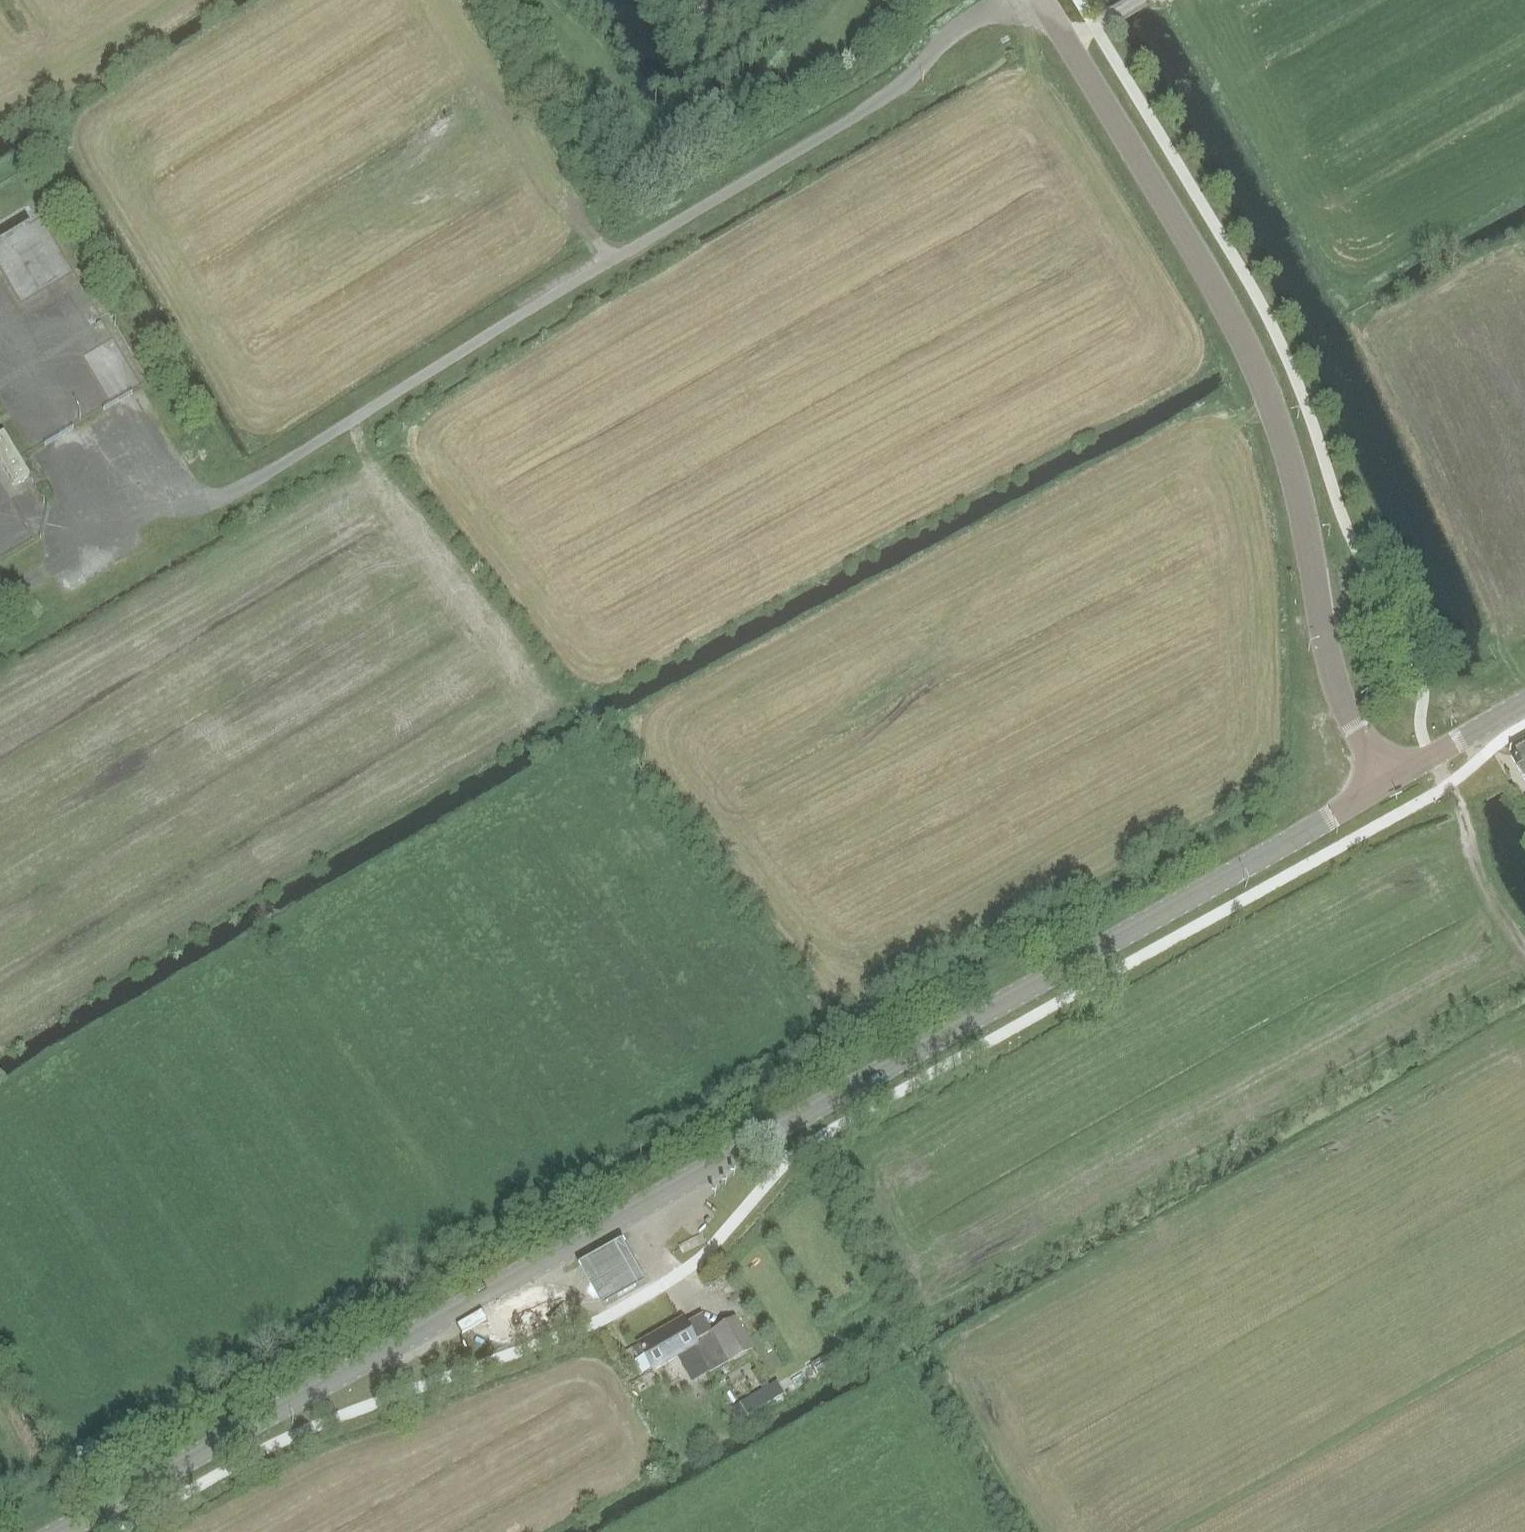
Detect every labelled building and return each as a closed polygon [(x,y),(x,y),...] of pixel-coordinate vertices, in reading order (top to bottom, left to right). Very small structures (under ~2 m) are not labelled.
[(0,438),(0,439),(0,472),(12,491),(27,481),(0,438)] [(1514,748),(1510,756),(1524,783),(1524,742),(1514,748)] [(624,1242),(578,1268),(602,1311),(648,1285),(624,1242)] [(734,1373),(729,1363),(713,1333),(695,1343),(682,1318),(636,1343),(652,1371),(695,1348),(709,1374),(719,1368),(724,1378),(734,1373)] [(736,1320),(713,1333),(729,1363),(752,1350),(736,1320)] [(739,1403),(747,1416),(774,1400),(766,1387),(739,1403)] [(666,1452),(671,1461),(679,1456),(674,1447),(666,1452)]
